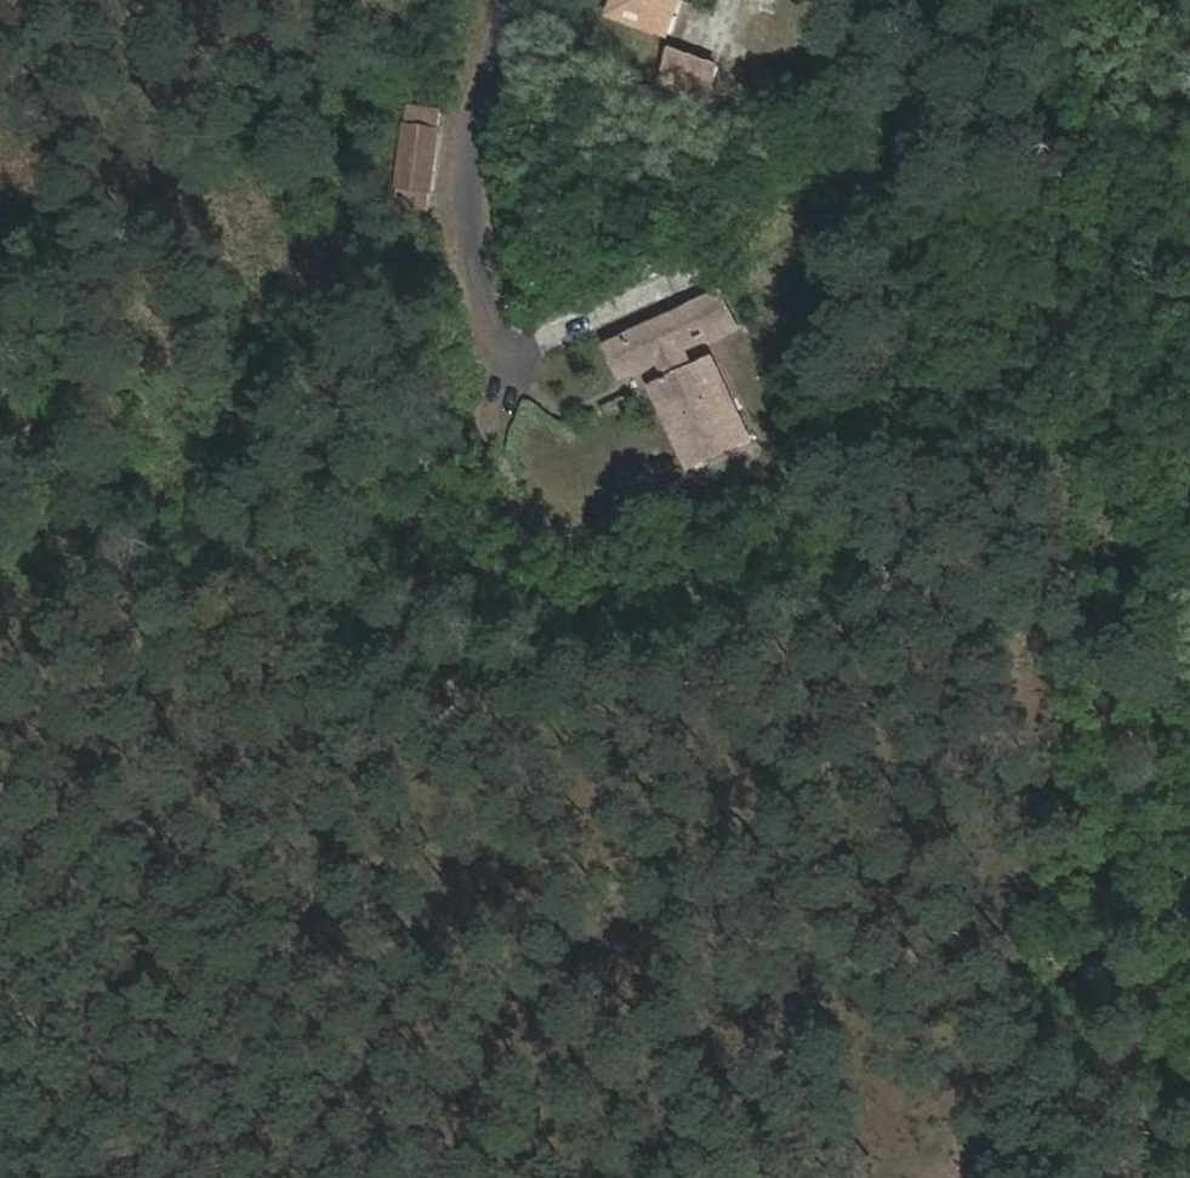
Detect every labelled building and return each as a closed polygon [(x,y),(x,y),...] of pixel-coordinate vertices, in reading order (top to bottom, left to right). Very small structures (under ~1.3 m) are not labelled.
[(611,13),(671,28),(677,0),(614,0),(611,13)] [(660,46),(649,90),(716,105),(725,62),(660,46)] [(806,244),(787,212),(688,274),(704,303),(748,279),(758,299),(744,307),(783,369),(842,336),(801,271),(780,282),(769,265),(806,244)]
